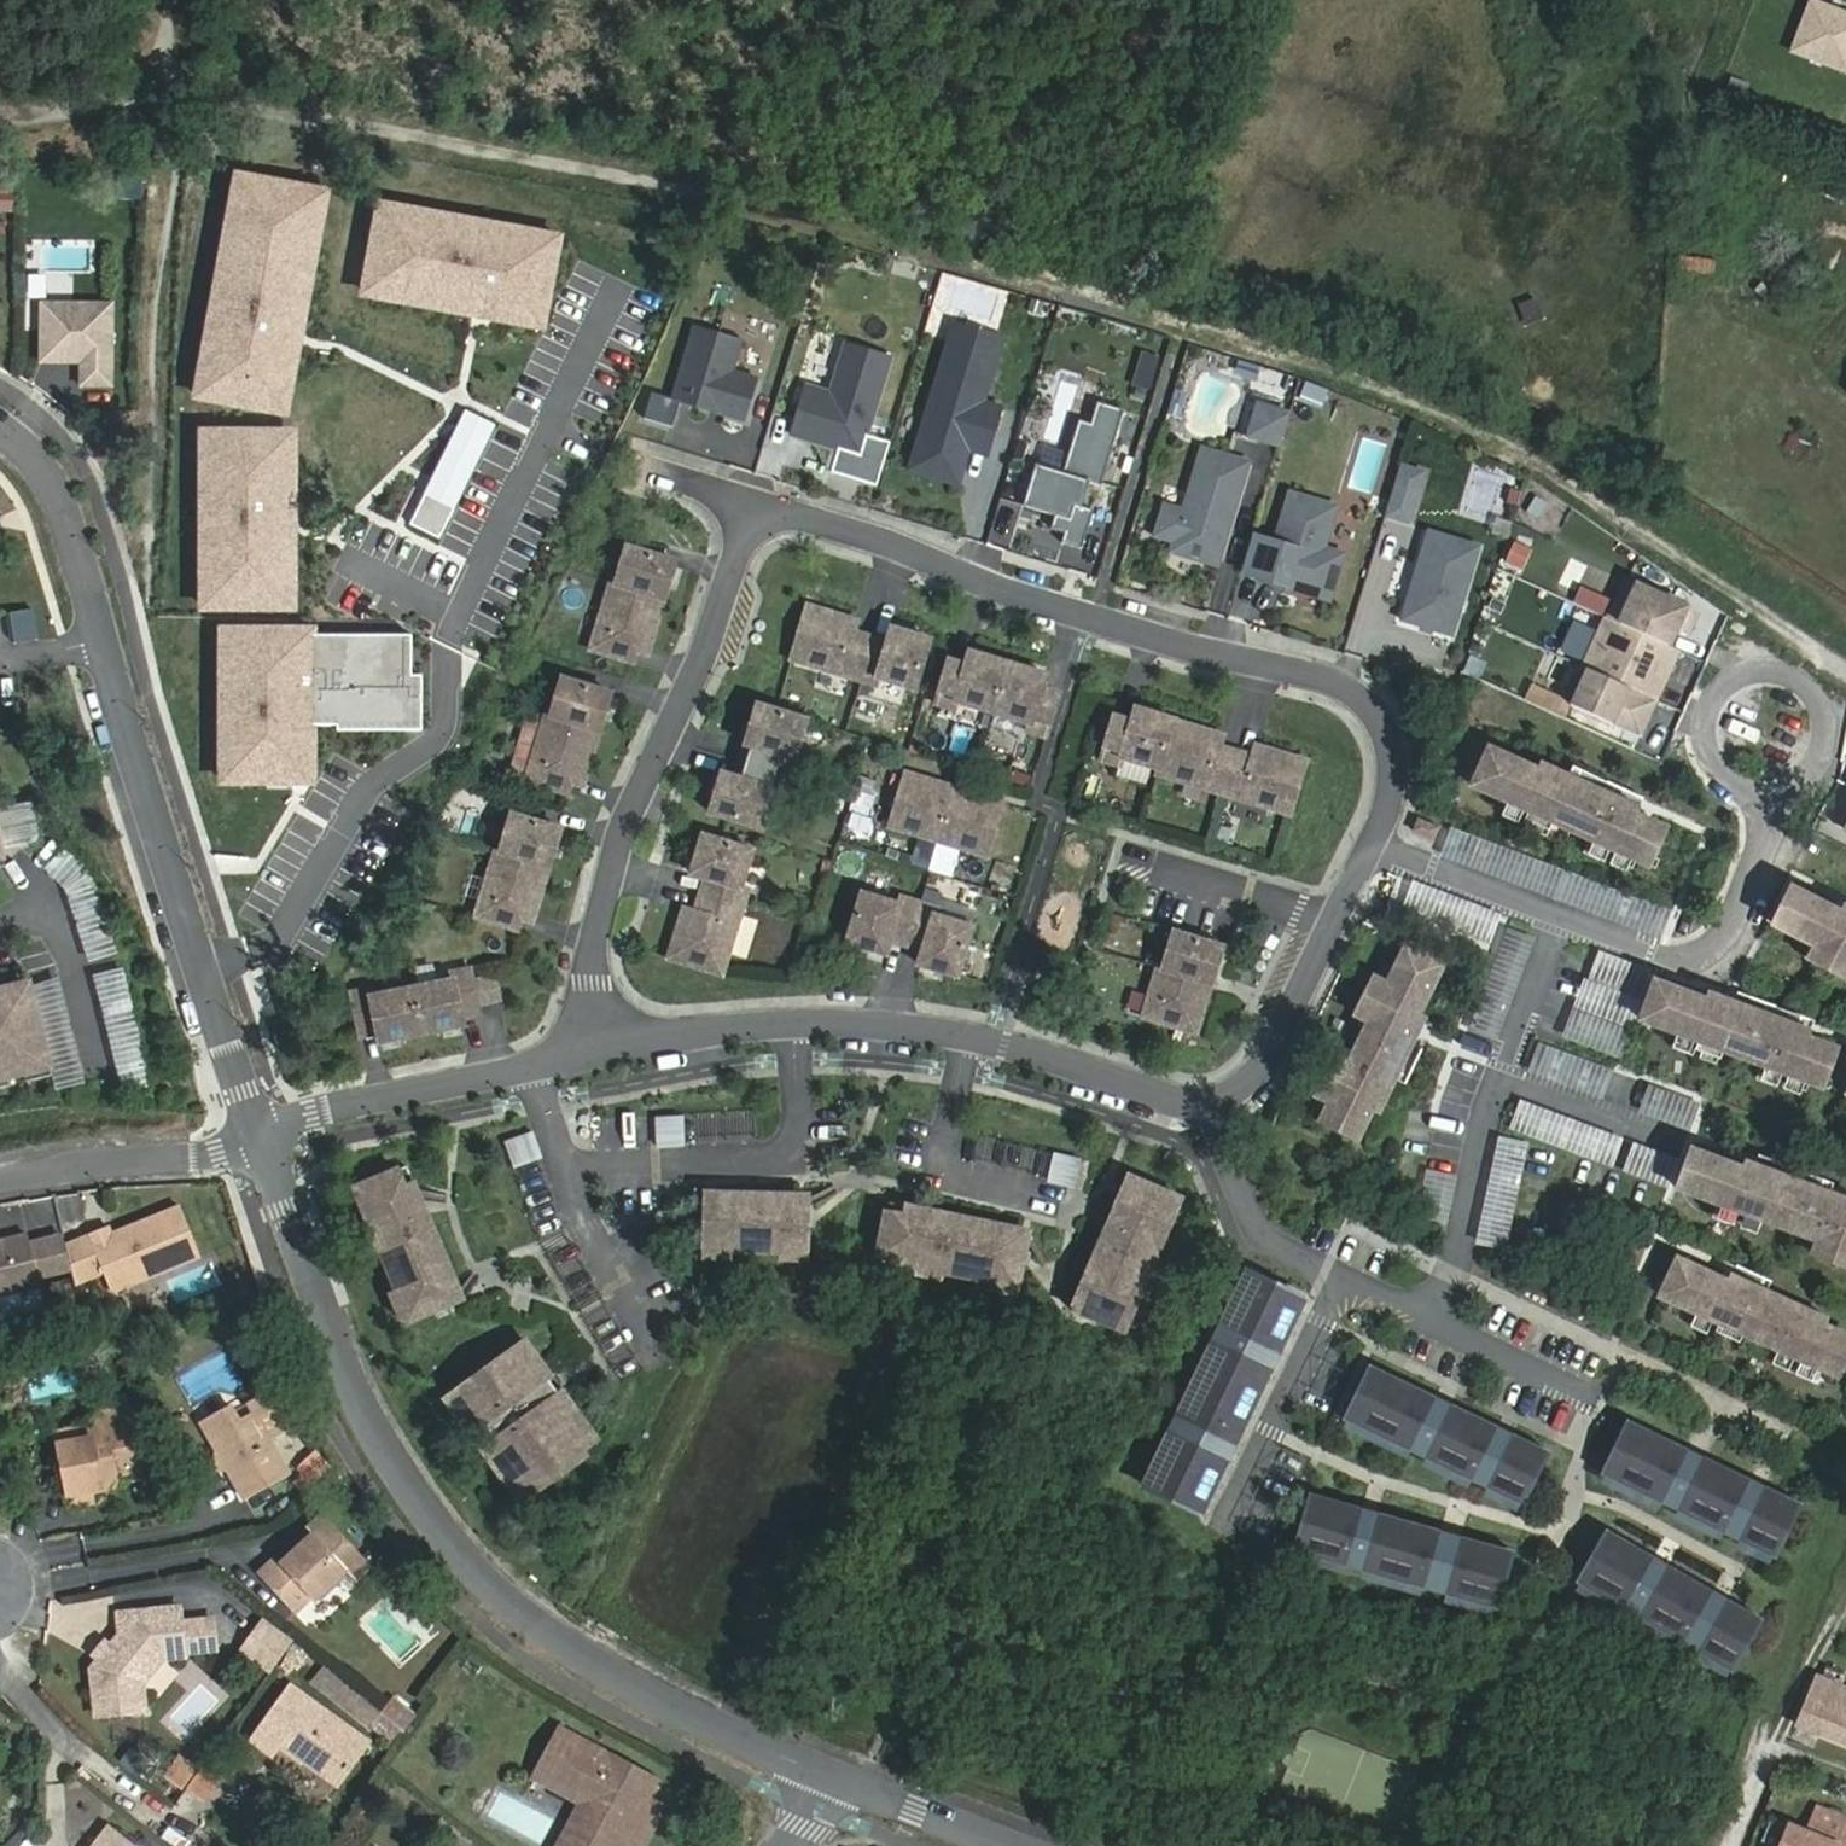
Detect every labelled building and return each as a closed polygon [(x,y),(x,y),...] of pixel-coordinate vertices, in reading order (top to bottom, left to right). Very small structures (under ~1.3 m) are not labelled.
[(1845,71),(1845,14),(1812,1),(1793,51),(1845,71)] [(206,367),(199,405),(286,421),(293,384),(298,384),(312,309),(307,309),(311,290),(315,291),(320,267),(315,266),(328,199),(241,186),(238,205),(232,204),(223,254),(228,255),(217,312),(212,311),(202,366),(206,367)] [(467,226),(467,231),(378,215),(373,241),(378,242),(366,302),(404,309),(403,314),(454,323),(455,319),(473,322),(472,327),(523,336),(524,332),(542,335),(554,275),(559,275),(563,249),(495,236),(495,232),(467,226)] [(1675,271),(1709,279),(1713,263),(1679,255),(1675,271)] [(83,371),(114,371),(115,312),(43,311),(43,371),(83,371)] [(985,407),(1005,344),(955,329),(918,453),(937,459),(943,473),(963,479),(971,455),(966,453),(969,443),(992,450),(1004,413),(985,407)] [(744,344),(697,330),(675,403),(747,425),(760,384),(734,376),(744,344)] [(840,454),(832,477),(878,491),(891,448),(868,441),(892,363),(847,349),(832,398),(808,391),(793,440),(840,454)] [(83,371),(83,395),(114,395),(114,371),(83,371)] [(1125,416),(1099,408),(1092,429),(1080,425),(1064,478),(1037,470),(1024,511),(1056,520),(1052,534),(1065,538),(1062,548),(1082,554),(1094,516),(1082,512),(1090,488),(1101,491),(1125,416)] [(1250,440),(1281,450),(1290,418),(1259,409),(1250,440)] [(427,501),(456,515),(495,436),(465,422),(427,501)] [(294,442),(201,442),(205,616),(294,616),(294,442)] [(971,455),(989,460),(992,450),(969,443),(966,453),(971,455)] [(918,453),(910,476),(959,491),(963,479),(943,473),(937,459),(918,453)] [(1218,571),(1250,469),(1205,455),(1185,517),(1166,511),(1157,541),(1176,547),(1173,557),(1218,571)] [(1422,479),(1399,472),(1393,491),(1417,498),(1422,479)] [(1417,498),(1393,491),(1384,522),(1407,529),(1417,498)] [(1335,512),(1291,499),(1264,585),(1328,604),(1342,560),(1322,554),(1335,512)] [(411,533),(440,547),(456,515),(427,501),(411,533)] [(1478,553),(1427,538),(1400,627),(1451,642),(1478,553)] [(618,585),(667,599),(678,563),(629,549),(618,585)] [(613,584),(593,652),(636,664),(639,653),(650,656),(667,599),(618,585),(613,584)] [(849,620),(807,607),(791,661),(856,681),(869,641),(844,634),(849,620)] [(9,613),(14,644),(37,641),(32,610),(9,613)] [(927,643),(890,632),(886,646),(869,641),(856,681),(874,686),(876,679),(913,690),(927,643)] [(295,789),(313,789),(313,734),(338,734),(338,739),(423,739),(424,684),(413,684),(413,644),(313,644),(313,640),(220,640),(220,696),(225,696),(225,790),(295,792),(295,789)] [(1007,671),(970,660),(966,672),(949,667),(936,709),(953,714),(956,707),(993,718),(1007,671)] [(1045,742),(1058,700),(1041,695),(1045,682),(1007,671),(993,718),(1031,729),(1028,737),(1045,742)] [(552,718),(601,733),(611,696),(563,682),(552,718)] [(1119,716),(1106,759),(1129,766),(1131,758),(1162,768),(1177,719),(1140,707),(1136,721),(1119,716)] [(803,724),(755,709),(743,748),(749,749),(744,767),(781,778),(787,779),(803,724)] [(547,717),(527,785),(570,797),(573,786),(584,789),(601,733),(552,718),(547,717)] [(1215,743),(1218,731),(1177,719),(1162,768),(1161,772),(1216,789),(1229,747),(1215,743)] [(1308,759),(1247,740),(1244,752),(1229,747),(1216,789),(1291,812),(1308,759)] [(1651,871),(1668,834),(1491,755),(1475,792),(1651,871)] [(781,778),(744,767),(739,784),(721,779),(710,817),(758,832),(770,793),(776,795),(781,778)] [(937,843),(950,801),(942,798),(945,788),(905,776),(889,829),(937,843)] [(1001,804),(961,792),(958,803),(950,801),(937,843),(985,857),(1001,804)] [(6,802),(8,844),(36,843),(34,801),(6,802)] [(1841,817),(1837,826),(1845,831),(1845,820),(1841,817)] [(502,854),(551,868),(562,832),(513,818),(502,854)] [(1432,842),(1438,831),(1417,821),(1412,833),(1432,842)] [(1660,940),(1671,911),(1451,829),(1441,858),(1660,940)] [(752,855),(704,840),(692,877),(706,881),(700,899),(743,912),(748,894),(741,892),(752,855)] [(497,853),(477,921),(520,933),(524,922),(535,925),(551,868),(502,854),(497,853)] [(1795,895),(1777,931),(1845,966),(1845,921),(1795,895)] [(900,909),(862,897),(847,946),(885,958),(889,944),(906,949),(919,906),(902,901),(900,909)] [(667,962),(723,978),(743,912),(700,899),(695,916),(682,912),(667,962)] [(971,930),(933,919),(936,911),(919,906),(906,949),(922,955),(918,968),(956,979),(971,930)] [(1505,927),(1471,1029),(1495,1037),(1529,935),(1505,927)] [(1222,951),(1174,936),(1163,972),(1211,986),(1222,951)] [(1322,1126),(1358,1144),(1443,971),(1407,953),(1322,1126)] [(89,975),(120,1091),(151,1083),(120,966),(89,975)] [(1158,970),(1142,1021),(1184,1033),(1188,1023),(1199,1026),(1211,986),(1163,972),(1158,970)] [(424,1040),(465,1031),(462,1019),(481,1015),(479,1006),(501,1002),(496,978),(474,983),(472,971),(452,975),(454,983),(414,991),(424,1040)] [(56,977),(34,982),(59,1088),(82,1082),(56,977)] [(1819,1092),(1833,1054),(1652,987),(1638,1025),(1819,1092)] [(372,992),(353,996),(362,1040),(381,1036),(383,1048),(424,1040),(414,991),(373,1000),(372,992)] [(50,1072),(32,998),(0,1006),(0,1085),(50,1072)] [(1607,1166),(1618,1138),(1520,1099),(1509,1128),(1607,1166)] [(684,1144),(682,1120),(658,1121),(659,1145),(684,1144)] [(540,1160),(533,1136),(508,1143),(515,1167),(540,1160)] [(1478,1244),(1508,1249),(1523,1142),(1493,1138),(1478,1244)] [(1694,1156),(1679,1194),(1845,1257),(1845,1214),(1694,1156)] [(1072,1187),(1078,1163),(1054,1157),(1048,1181),(1072,1187)] [(416,1190),(409,1173),(356,1194),(410,1327),(443,1314),(439,1305),(459,1297),(428,1220),(418,1224),(406,1194),(416,1190)] [(1179,1203),(1127,1181),(1119,1199),(1128,1202),(1116,1230),(1107,1226),(1074,1303),(1083,1306),(1079,1316),(1122,1335),(1179,1203)] [(796,1201),(714,1200),(714,1221),(704,1220),(703,1256),(806,1258),(806,1222),(796,1222),(796,1201)] [(115,1233),(96,1242),(124,1297),(165,1278),(209,1256),(186,1208),(119,1241),(115,1233)] [(1011,1255),(1015,1236),(908,1213),(906,1222),(887,1218),(877,1263),(917,1272),(915,1279),(940,1284),(941,1277),(992,1288),(991,1295),(1011,1300),(1021,1257),(1011,1255)] [(41,1285),(28,1235),(0,1242),(0,1295),(41,1285)] [(63,1236),(32,1243),(40,1277),(72,1270),(63,1236)] [(1845,1369),(1845,1340),(1680,1267),(1664,1304),(1840,1382),(1845,1369)] [(1311,1302),(1245,1271),(1218,1328),(1283,1359),(1311,1302)] [(77,1308),(57,1312),(61,1328),(81,1323),(77,1308)] [(241,1319),(230,1324),(239,1346),(250,1342),(241,1319)] [(1218,1328),(1211,1342),(1276,1373),(1283,1359),(1218,1328)] [(1240,1449),(1276,1373),(1211,1342),(1175,1418),(1240,1449)] [(588,1464),(582,1457),(600,1444),(564,1396),(558,1401),(547,1386),(553,1382),(527,1347),(448,1406),(475,1441),(480,1436),(491,1451),(485,1455),(521,1503),(533,1494),(538,1501),(588,1464)] [(1436,1399),(1372,1369),(1345,1423),(1409,1454),(1436,1399)] [(241,1421),(231,1405),(201,1423),(246,1501),(292,1476),(271,1441),(286,1431),(262,1396),(248,1403),(253,1414),(241,1421)] [(1425,1461),(1451,1407),(1436,1399),(1409,1454),(1425,1461)] [(91,1427),(57,1434),(71,1506),(93,1503),(92,1493),(118,1487),(115,1476),(147,1469),(135,1407),(105,1412),(106,1419),(90,1421),(91,1427)] [(1471,1484),(1498,1429),(1451,1407),(1425,1461),(1471,1484)] [(1240,1449),(1175,1418),(1168,1432),(1233,1463),(1240,1449)] [(1688,1451),(1630,1423),(1603,1477),(1662,1505),(1688,1451)] [(1487,1491),(1513,1437),(1498,1429),(1471,1484),(1487,1491)] [(1168,1432),(1140,1489),(1206,1520),(1233,1463),(1168,1432)] [(1521,1508),(1548,1453),(1513,1437),(1487,1491),(1521,1508)] [(1677,1513),(1703,1458),(1688,1451),(1662,1505),(1677,1513)] [(315,1453),(299,1469),(313,1483),(329,1467),(315,1453)] [(1724,1535),(1750,1481),(1703,1458),(1677,1513),(1724,1535)] [(1739,1543),(1765,1488),(1750,1481),(1724,1535),(1739,1543)] [(1774,1559),(1800,1505),(1765,1488),(1739,1543),(1774,1559)] [(1363,1512),(1313,1498),(1296,1556),(1346,1570),(1363,1512)] [(1363,1575),(1379,1517),(1363,1512),(1346,1570),(1363,1575)] [(312,1598),(315,1602),(348,1570),(356,1579),(372,1566),(324,1515),(309,1529),(314,1535),(281,1566),(275,1560),(259,1575),(295,1614),(312,1598)] [(1424,1592),(1441,1534),(1379,1517),(1363,1575),(1424,1592)] [(1445,1598),(1461,1540),(1441,1534),(1424,1592),(1445,1598)] [(1653,1560),(1608,1535),(1578,1587),(1623,1613),(1653,1560)] [(1495,1612),(1511,1554),(1461,1540),(1445,1598),(1495,1612)] [(1637,1621),(1667,1568),(1653,1560),(1623,1613),(1637,1621)] [(1683,1646),(1712,1594),(1667,1568),(1637,1621),(1683,1646)] [(1697,1655),(1727,1602),(1712,1594),(1683,1646),(1697,1655)] [(1730,1673),(1760,1621),(1727,1602),(1697,1655),(1730,1673)] [(91,1670),(97,1717),(143,1712),(140,1685),(163,1657),(185,1655),(198,1652),(195,1621),(182,1623),(180,1608),(118,1614),(120,1634),(111,1645),(91,1670)] [(215,1619),(195,1621),(198,1652),(218,1650),(215,1619)] [(263,1624),(243,1650),(267,1670),(288,1644),(263,1624)] [(1797,1726),(1845,1745),(1845,1689),(1817,1678),(1797,1726)] [(273,1755),(279,1746),(302,1762),(304,1761),(338,1786),(370,1743),(292,1687),(253,1741),(273,1755)] [(393,1699),(382,1713),(405,1732),(416,1718),(393,1699)] [(382,1713),(371,1728),(395,1747),(405,1732),(382,1713)] [(645,1796),(654,1779),(557,1729),(531,1778),(580,1803),(587,1823),(575,1845),(619,1845),(645,1796)] [(163,1782),(206,1801),(217,1775),(174,1757),(163,1782)] [(645,1796),(619,1845),(640,1845),(661,1805),(645,1796)] [(558,1845),(575,1845),(587,1823),(580,1803),(558,1845)] [(1808,1830),(1790,1823),(1781,1845),(1845,1845),(1845,1819),(1818,1807),(1808,1830)] [(94,1845),(132,1845),(108,1828),(94,1845)]
